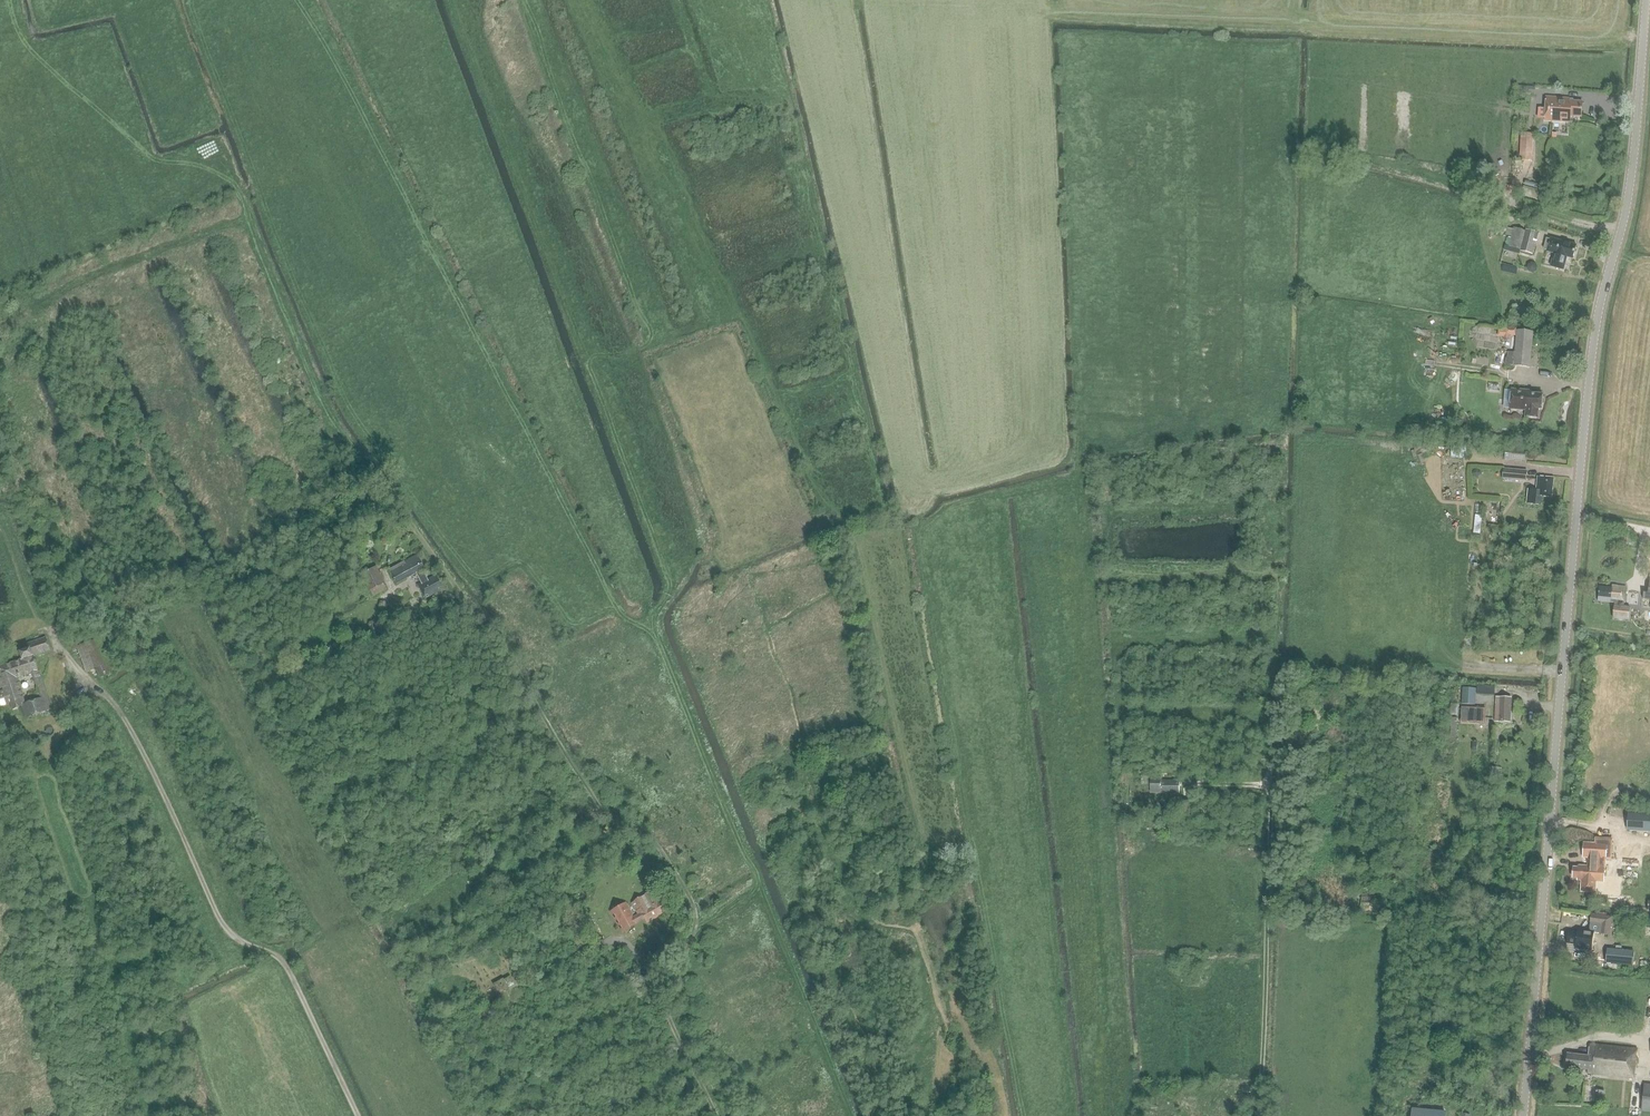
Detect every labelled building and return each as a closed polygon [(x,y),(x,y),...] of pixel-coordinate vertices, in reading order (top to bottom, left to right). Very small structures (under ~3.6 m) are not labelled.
[(1535,94),(1535,87),(1517,86),(1517,93),(1535,94)] [(1569,123),(1570,118),(1570,116),(1580,117),(1581,102),(1569,101),(1569,99),(1546,97),(1544,121),(1569,123)] [(1532,160),(1533,134),(1520,133),(1519,160),(1532,160)] [(1520,250),(1525,230),(1514,227),(1508,247),(1520,250)] [(1525,230),(1520,250),(1520,251),(1532,254),(1538,233),(1526,229),(1525,230)] [(1576,245),(1550,238),(1546,252),(1554,254),(1551,266),(1563,269),(1566,257),(1573,259),(1576,245)] [(1515,336),(1516,328),(1505,327),(1504,339),(1509,340),(1510,335),(1515,336)] [(1515,353),(1513,366),(1530,367),(1533,332),(1517,330),(1515,353)] [(1513,366),(1515,353),(1508,352),(1507,358),(1506,358),(1505,365),(1513,366)] [(1511,390),(1509,409),(1525,411),(1525,417),(1537,418),(1538,409),(1541,409),(1541,405),(1543,404),(1543,400),(1542,399),(1542,395),(1531,394),(1531,391),(1511,390)] [(1453,433),(1461,433),(1461,420),(1454,420),(1453,433)] [(1454,456),(1468,455),(1468,444),(1454,445),(1454,456)] [(1506,447),(1505,459),(1524,461),(1526,449),(1506,447)] [(1526,482),(1527,471),(1503,468),(1502,480),(1526,482)] [(1537,477),(1536,490),(1528,489),(1527,504),(1541,505),(1542,497),(1552,497),(1553,478),(1537,477)] [(360,496),(351,502),(356,510),(365,504),(360,496)] [(438,589),(442,587),(436,575),(427,579),(422,570),(424,569),(417,555),(389,570),(397,584),(416,573),(421,583),(418,585),(425,599),(439,592),(438,589)] [(383,584),(385,583),(376,566),(359,575),(368,592),(369,591),(373,597),(386,590),(383,584)] [(1597,601),(1615,602),(1613,618),(1628,620),(1630,608),(1623,607),(1625,587),(1612,586),(1612,589),(1599,587),(1597,601)] [(20,706),(24,718),(51,709),(37,671),(33,656),(49,650),(45,637),(27,643),(28,648),(18,651),(21,660),(0,666),(0,688),(2,688),(2,690),(0,691),(0,707),(10,703),(12,709),(20,706)] [(81,644),(88,670),(108,665),(102,639),(81,644)] [(1475,705),(1476,688),(1462,688),(1462,704),(1475,705)] [(1498,721),(1510,722),(1511,699),(1496,698),(1495,709),(1499,709),(1498,721)] [(1463,706),(1463,720),(1487,721),(1487,706),(1463,706)] [(1151,776),(1151,793),(1180,794),(1180,780),(1165,780),(1162,780),(1162,776),(1151,776)] [(1627,831),(1649,832),(1649,815),(1628,814),(1627,831)] [(1577,880),(1582,880),(1581,892),(1595,892),(1595,881),(1604,882),(1604,868),(1599,868),(1599,859),(1605,859),(1606,845),(1583,844),(1583,858),(1588,858),(1588,867),(1578,866),(1578,869),(1573,868),(1572,878),(1578,878),(1577,880)] [(1643,877),(1643,858),(1615,857),(1615,877),(1643,877)] [(610,911),(621,932),(644,919),(647,924),(663,915),(661,912),(665,910),(660,900),(659,900),(654,891),(632,903),(638,915),(634,917),(626,902),(610,911)] [(1379,910),(1379,900),(1364,900),(1364,910),(1379,910)] [(1596,911),(1594,923),(1603,925),(1602,932),(1614,934),(1617,915),(1596,911)] [(1590,950),(1593,932),(1581,931),(1580,934),(1569,932),(1567,943),(1576,945),(1576,948),(1590,950)] [(1607,949),(1606,962),(1632,964),(1634,951),(1607,949)] [(503,978),(492,984),(498,994),(509,988),(503,978)] [(1633,1077),(1637,1049),(1590,1044),(1588,1056),(1567,1054),(1566,1067),(1588,1070),(1587,1073),(1631,1078),(1633,1077)] [(1649,1112),(1649,1085),(1644,1084),(1641,1111),(1649,1112)]
